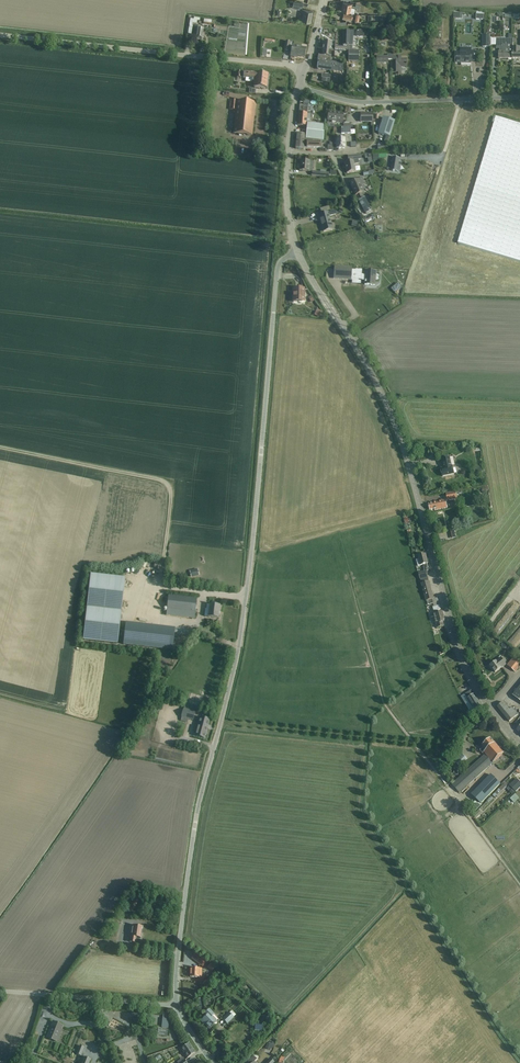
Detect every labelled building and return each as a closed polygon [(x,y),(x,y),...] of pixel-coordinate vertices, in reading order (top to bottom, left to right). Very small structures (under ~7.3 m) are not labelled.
[(341,11),(350,13),(352,4),(343,2),(341,11)] [(302,21),(305,21),(311,22),(313,11),(302,9),(301,12),(304,12),(302,21)] [(191,19),(188,34),(191,35),(193,24),(197,24),(197,21),(200,21),(200,19),(194,18),(194,19),(191,19)] [(194,26),(194,32),(193,38),(202,39),(203,30),(201,29),(201,27),(194,26)] [(343,45),(343,48),(335,47),(335,50),(347,51),(349,51),(349,62),(359,62),(360,51),(352,51),(353,46),(353,32),(343,31),(343,45)] [(513,39),(496,39),(496,46),(496,49),(500,49),(499,52),(499,53),(499,59),(513,59),(513,48),(513,39)] [(323,42),(322,56),(330,57),(331,51),(333,51),(334,47),(332,47),(332,43),(323,42)] [(291,55),(304,57),(306,49),(293,47),(291,55)] [(456,53),(456,63),(471,63),(471,60),(474,60),(475,51),(471,51),(471,49),(461,49),(461,53),(456,53)] [(330,57),(322,56),(319,55),(317,69),(332,71),(332,70),(343,71),(343,64),(336,64),(336,62),(330,61),(330,57)] [(376,57),(376,58),(377,63),(388,63),(388,61),(392,61),(392,74),(398,73),(398,75),(401,75),(401,67),(406,67),(406,68),(407,68),(407,60),(400,60),(400,57),(376,57)] [(254,88),(262,89),(267,89),(269,75),(244,73),(243,78),(253,79),(252,82),(255,82),(254,88)] [(330,83),(331,75),(322,74),(321,78),(322,79),(322,82),(330,83)] [(234,134),(252,136),(256,103),(232,100),(231,110),(236,111),(234,134)] [(300,105),(298,125),(298,126),(306,126),(306,123),(308,123),(310,123),(311,115),(307,114),(308,106),(300,105)] [(328,120),(342,122),(343,114),(329,112),(329,113),(328,114),(328,115),(328,116),(328,120)] [(361,114),(361,122),(372,122),(372,113),(361,114)] [(458,244),(519,262),(519,124),(496,117),(458,244)] [(387,143),(389,137),(394,121),(383,118),(378,134),(386,136),(384,143),(387,143)] [(308,123),(306,134),(297,133),(295,149),(304,150),(304,148),(305,139),(320,141),(324,141),(325,125),(310,123),(308,123)] [(337,149),(344,149),(344,136),(337,135),(337,139),(334,139),(334,144),(337,144),(337,149)] [(320,141),(305,139),(304,148),(307,148),(320,148),(320,141)] [(361,155),(348,157),(348,162),(345,163),(347,174),(356,172),(354,165),(359,164),(358,160),(361,160),(361,155)] [(393,157),(390,171),(393,171),(394,172),(394,171),(397,172),(397,170),(398,165),(399,158),(393,157)] [(300,171),(309,172),(311,172),(311,170),(313,170),(313,162),(301,161),(300,171)] [(350,183),(352,188),(355,195),(358,194),(360,197),(364,195),(360,186),(365,184),(362,178),(350,183)] [(364,198),(358,201),(365,214),(371,212),(364,198)] [(323,232),(329,231),(333,229),(329,216),(336,214),(336,211),(328,213),(319,215),(323,232)] [(352,268),(335,266),(334,278),(360,280),(360,281),(361,281),(361,279),(365,280),(365,285),(375,285),(375,281),(377,281),(378,280),(379,277),(378,275),(375,275),(376,272),(366,271),(365,275),(361,275),(362,270),(356,270),(352,270),(352,268)] [(294,293),(294,301),(304,301),(304,289),(295,290),(295,293),(294,293)] [(441,469),(443,477),(454,474),(456,474),(457,473),(457,472),(457,471),(456,470),(455,469),(453,470),(452,466),(451,466),(450,458),(442,460),(444,466),(445,466),(445,468),(441,469)] [(446,494),(447,500),(447,501),(457,499),(456,492),(446,494)] [(434,504),(431,504),(428,505),(429,510),(434,509),(435,511),(447,508),(446,502),(447,501),(447,500),(441,501),(442,502),(434,504)] [(419,560),(417,561),(418,566),(421,566),(423,565),(424,572),(426,571),(426,572),(429,571),(428,568),(429,567),(426,555),(418,556),(419,560)] [(424,572),(419,573),(420,580),(422,584),(421,584),(426,601),(434,599),(429,582),(426,572),(426,571),(424,572)] [(84,640),(117,644),(124,578),(91,575),(84,640)] [(166,615),(195,619),(197,600),(168,597),(166,615)] [(207,605),(206,609),(209,609),(208,617),(215,618),(218,619),(220,606),(210,605),(207,605)] [(443,622),(445,622),(442,612),(431,615),(432,620),(434,619),(437,628),(444,626),(443,622)] [(123,645),(173,651),(175,634),(193,636),(194,631),(126,623),(123,645)] [(507,665),(515,672),(519,666),(519,662),(514,657),(507,665)] [(501,658),(495,663),(490,666),(495,673),(506,665),(501,658)] [(474,694),(471,691),(465,695),(467,698),(467,699),(473,709),(469,711),(472,716),(484,709),(474,694)] [(503,702),(497,707),(509,722),(518,715),(512,708),(509,710),(503,702)] [(183,710),(181,717),(193,721),(195,713),(196,707),(185,703),(184,710),(183,710)] [(195,736),(199,737),(204,738),(209,720),(198,717),(194,732),(196,732),(195,736)] [(451,784),(459,793),(504,753),(491,738),(483,745),(484,747),(480,750),(485,755),(451,784)] [(471,745),(474,748),(479,743),(476,740),(471,745)] [(455,762),(459,767),(468,760),(461,752),(457,756),(459,758),(455,762)] [(499,785),(490,775),(470,795),(480,804),(499,785)] [(517,779),(510,787),(516,792),(519,788),(519,783),(517,779)] [(130,902),(128,911),(135,912),(137,903),(130,902)] [(131,942),(135,943),(136,937),(141,938),(143,927),(133,926),(131,942)] [(196,953),(192,958),(203,967),(207,962),(196,953)] [(211,963),(207,968),(212,971),(215,967),(211,963)] [(199,968),(190,968),(190,977),(199,977),(199,976),(202,976),(202,973),(199,972),(199,968)] [(210,1009),(207,1012),(204,1014),(206,1016),(202,1020),(209,1029),(217,1022),(212,1016),(214,1014),(210,1009)] [(94,1015),(98,1017),(110,1023),(112,1018),(97,1010),(94,1015)] [(223,1018),(227,1023),(233,1018),(229,1013),(223,1018)] [(53,1022),(47,1038),(57,1042),(63,1027),(63,1026),(53,1022)] [(188,1044),(184,1047),(181,1049),(187,1058),(190,1056),(194,1053),(188,1044)]
